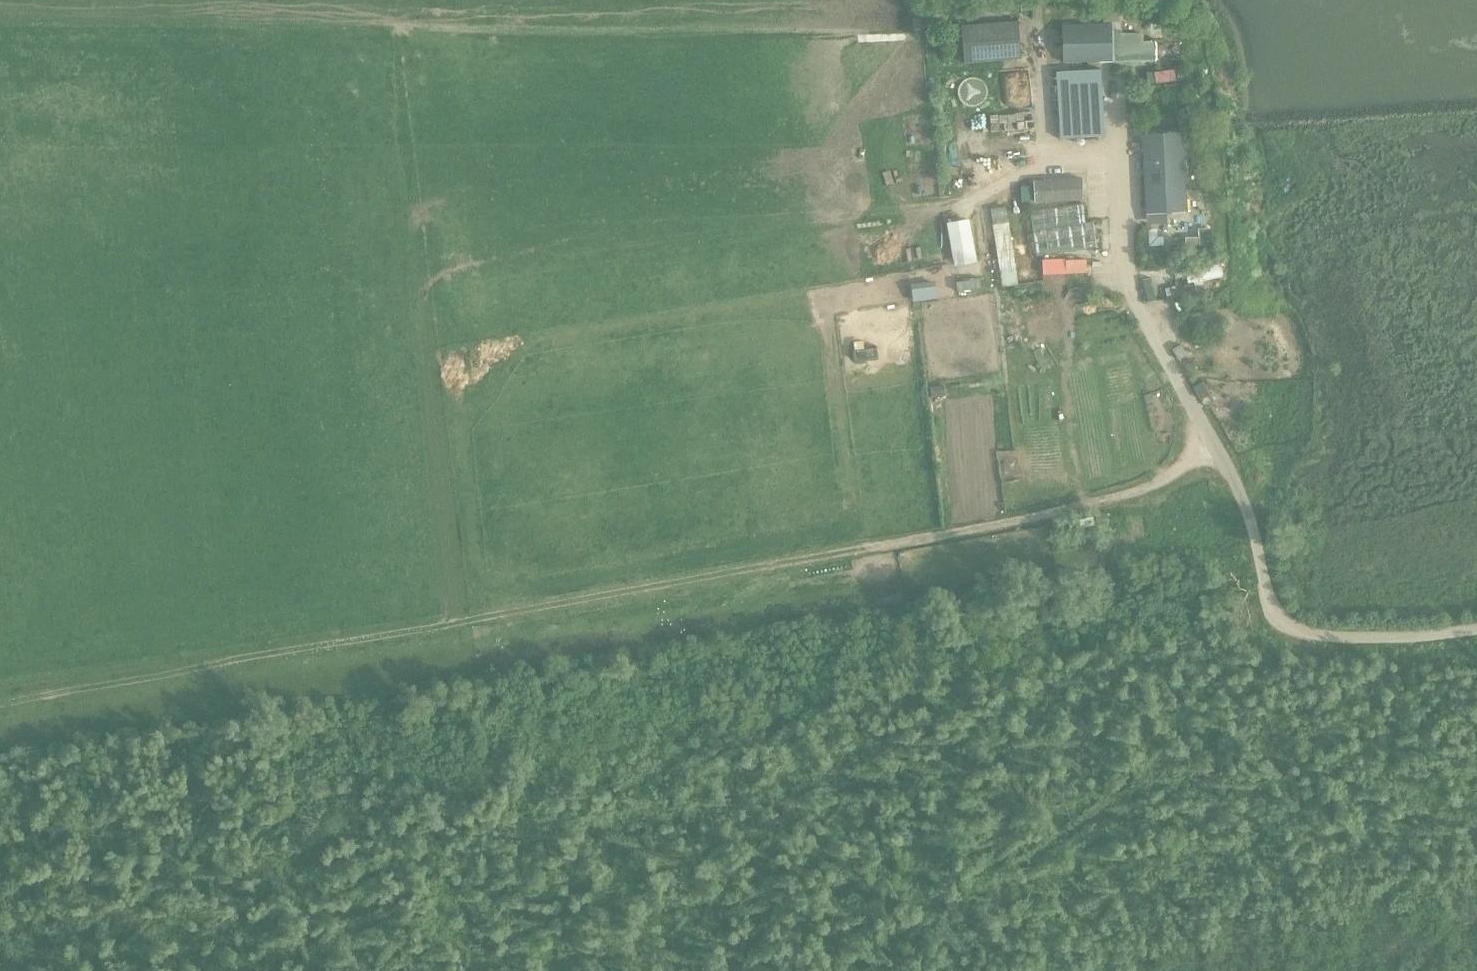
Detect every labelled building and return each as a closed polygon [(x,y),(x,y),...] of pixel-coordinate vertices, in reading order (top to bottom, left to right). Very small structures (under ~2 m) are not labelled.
[(1022,11),(1035,9),(1034,0),(1021,0),(1022,11)] [(1008,1),(999,2),(1001,11),(1009,10),(1011,10),(1010,1),(1008,1)] [(1122,25),(1121,14),(1114,15),(1114,26),(1122,25)] [(1021,58),(1020,34),(1018,21),(963,26),(966,63),(1021,58)] [(1113,23),(1056,25),(1057,64),(1068,63),(1084,62),(1157,60),(1157,59),(1160,59),(1164,57),(1166,54),(1167,51),(1166,47),(1163,44),(1160,43),(1156,43),(1156,42),(1140,42),(1140,35),(1122,35),(1122,30),(1113,31),(1113,23)] [(1175,68),(1149,72),(1150,83),(1176,80),(1175,68)] [(1102,69),(1057,72),(1061,139),(1106,136),(1102,69)] [(1183,131),(1143,133),(1147,214),(1187,212),(1183,131)] [(1082,179),(1035,182),(1036,202),(1083,199),(1082,179)] [(969,219),(949,223),(957,264),(977,261),(969,219)] [(1097,247),(1094,225),(1094,222),(1034,230),(1037,256),(1097,247)] [(1087,260),(1067,261),(1067,273),(1087,272),(1087,260)] [(1182,345),(1174,349),(1180,360),(1188,355),(1182,345)] [(1204,381),(1194,386),(1201,399),(1210,394),(1204,381)] [(944,385),(931,387),(932,398),(945,396),(944,385)] [(1106,512),(1095,515),(1099,525),(1109,522),(1106,512)]
